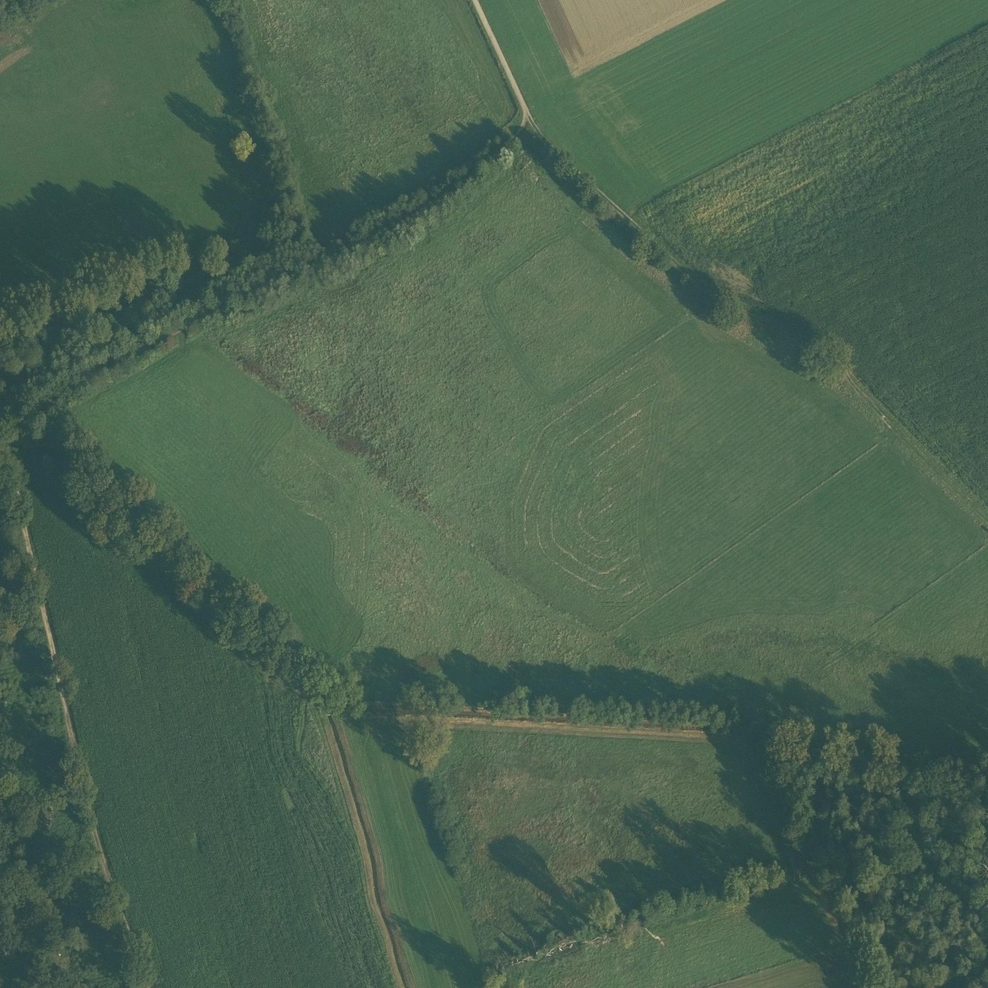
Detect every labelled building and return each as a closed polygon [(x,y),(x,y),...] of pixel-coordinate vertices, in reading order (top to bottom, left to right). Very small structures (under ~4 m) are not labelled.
[(498,12),(508,8),(505,0),(493,0),(498,12)]
